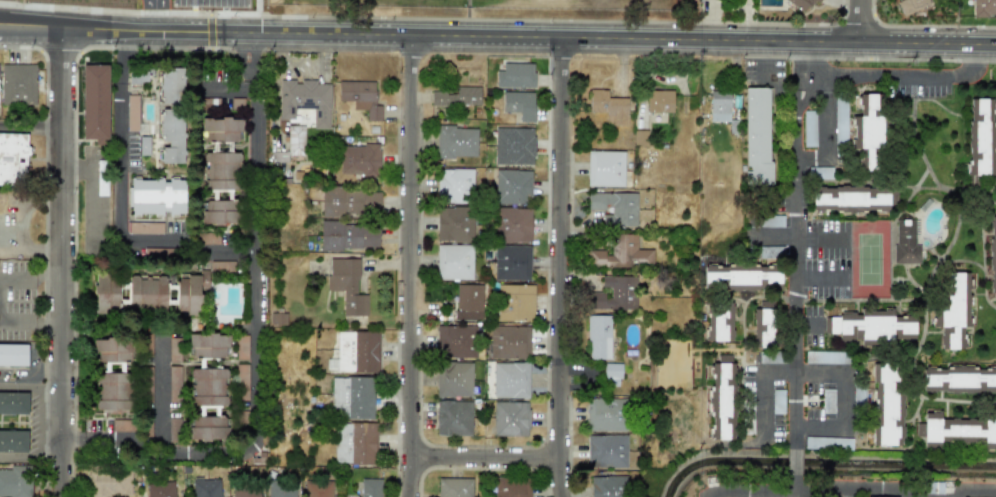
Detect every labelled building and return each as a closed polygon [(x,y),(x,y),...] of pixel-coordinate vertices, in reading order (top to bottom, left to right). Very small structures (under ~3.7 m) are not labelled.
[(806,5),(812,10),(819,0),(785,0),(801,12),(806,5)] [(929,5),(927,0),(897,0),(903,15),(929,5)] [(973,18),(995,17),(995,0),(973,0),(973,18)] [(82,63),(108,63),(109,143),(95,143),(95,137),(82,137),(82,63)] [(496,87),(534,88),(534,64),(503,63),(502,71),(496,71),(496,87)] [(1,105),(35,106),(36,65),(1,64),(1,105)] [(128,69),(141,69),(141,67),(153,67),(153,74),(148,74),(148,75),(147,75),(147,79),(140,79),(140,82),(129,82),(128,69)] [(184,163),(183,68),(160,69),(160,106),(160,144),(161,164),(184,163)] [(279,80),(279,123),(305,122),(305,110),(313,110),(313,129),(330,129),(330,82),(295,82),(295,80),(279,80)] [(380,121),(380,81),(338,82),(339,102),(353,102),(353,110),(367,110),(367,121),(380,121)] [(767,81),(768,165),(745,166),(743,82),(767,81)] [(480,87),(454,87),(454,92),(431,92),(430,106),(480,106),(480,87)] [(628,99),(607,98),(607,90),(589,90),(589,112),(606,113),(606,125),(627,126),(628,99)] [(672,113),(673,91),(646,90),(646,113),(672,113)] [(519,122),(533,122),(534,92),(503,92),(502,113),(519,113),(519,122)] [(726,93),(726,119),(707,119),(707,93),(726,93)] [(855,171),(881,171),(881,117),(872,117),(872,107),(881,107),(881,94),(854,94),(855,171)] [(139,95),(127,95),(126,131),(138,131),(139,95)] [(835,142),(846,142),(845,99),(834,99),(835,142)] [(993,176),(993,148),(994,148),(994,99),(968,99),(969,176),(993,176)] [(804,147),(816,147),(815,111),(803,112),(804,147)] [(202,116),(201,128),(205,128),(205,129),(207,130),(207,140),(237,140),(237,138),(238,138),(238,129),(242,129),(242,123),(243,123),(243,116),(230,116),(230,114),(221,114),(221,116),(210,116),(211,115),(202,116)] [(287,126),(287,155),(304,155),(304,126),(287,126)] [(437,127),(436,157),(476,158),(477,128),(437,127)] [(494,165),(533,165),(534,128),(495,128),(494,165)] [(0,133),(0,183),(12,184),(13,176),(27,176),(27,134),(0,133)] [(380,175),(379,145),(339,146),(340,175),(380,175)] [(205,151),(205,153),(203,153),(203,161),(207,161),(207,167),(204,167),(204,171),(203,171),(203,179),(204,179),(204,180),(203,180),(203,188),(239,188),(239,186),(241,186),(241,180),(239,180),(239,178),(237,178),(237,172),(240,172),(240,160),(239,160),(239,159),(241,159),(241,152),(239,152),(239,150),(205,151)] [(588,151),(587,186),(623,187),(624,151),(588,151)] [(271,162),(287,162),(287,152),(271,152),(271,162)] [(437,169),(436,203),(467,203),(468,190),(472,190),(473,170),(437,169)] [(495,204),(531,204),(531,171),(495,170),(495,204)] [(130,176),(132,176),(132,173),(162,173),(162,175),(163,175),(163,180),(168,180),(168,175),(170,175),(170,174),(182,174),(182,179),(184,179),(184,211),(181,211),(181,217),(171,217),(171,214),(169,214),(169,209),(162,209),(162,214),(160,214),(160,218),(133,218),(133,214),(131,214),(131,205),(128,205),(128,186),(130,186),(130,176)] [(812,187),(812,212),(889,212),(889,205),(897,205),(897,187),(812,187)] [(321,215),(380,217),(381,193),(322,191),(321,215)] [(637,193),(589,193),(589,208),(611,208),(611,214),(604,214),(604,227),(637,227),(637,193)] [(201,225),(234,224),(233,201),(206,201),(206,211),(201,211),(201,225)] [(437,207),(436,241),(472,242),(473,208),(437,207)] [(530,207),(494,208),(495,243),(531,242),(530,207)] [(783,227),(783,216),(760,216),(760,228),(783,227)] [(915,219),(895,219),(894,264),(920,264),(920,245),(915,245),(915,219)] [(321,250),(379,249),(378,222),(320,223),(321,250)] [(653,250),(636,249),(636,235),(611,234),(611,251),(588,251),(587,266),(652,267),(653,250)] [(473,245),(437,244),(436,279),(472,280),(473,245)] [(494,281),(530,280),(530,246),(493,246),(494,281)] [(329,291),(343,292),(343,317),(367,317),(367,294),(358,294),(359,259),(330,259),(329,291)] [(704,267),(704,291),(780,291),(781,267),(704,267)] [(176,316),(200,317),(200,292),(207,292),(208,271),(199,271),(199,277),(176,277),(176,316)] [(969,271),(969,326),(964,326),(964,348),(942,348),(942,325),(933,325),(933,310),(942,310),(942,271),(969,271)] [(119,277),(95,276),(93,315),(117,316),(119,277)] [(166,276),(128,276),(128,311),(165,312),(166,276)] [(635,310),(636,277),(602,276),(602,293),(588,292),(588,309),(635,310)] [(455,320),(482,321),(483,284),(456,284),(455,320)] [(533,286),(498,285),(497,320),(532,321),(533,286)] [(706,341),(732,342),(733,300),(707,300),(706,341)] [(759,301),(759,309),(752,309),(754,346),(774,345),(771,300),(759,301)] [(915,341),(915,316),(892,316),(892,308),(859,308),(859,314),(839,314),(839,316),(824,316),(824,334),(838,334),(838,341),(915,341)] [(286,313),(270,313),(270,326),(286,326),(286,313)] [(588,359),(610,359),(611,316),(588,315),(588,359)] [(489,358),(529,359),(530,327),(490,325),(489,358)] [(476,358),(476,326),(437,326),(438,358),(476,358)] [(337,332),(337,359),(326,359),(326,372),(379,372),(379,332),(337,332)] [(224,358),(224,347),(228,348),(229,334),(188,333),(188,358),(224,358)] [(127,411),(127,362),(130,362),(130,335),(94,335),(94,353),(97,353),(97,362),(104,362),(104,373),(96,373),(97,400),(95,400),(95,412),(127,411)] [(142,355),(150,355),(149,337),(145,338),(145,349),(142,349),(142,355)] [(168,362),(179,362),(179,338),(169,338),(168,362)] [(247,338),(236,339),(237,351),(247,351),(247,338)] [(27,344),(0,344),(0,366),(27,366),(27,344)] [(805,363),(847,364),(847,352),(806,351),(805,363)] [(710,440),(733,440),(732,355),(717,355),(717,364),(710,364),(710,440)] [(436,397),(472,397),(472,362),(442,361),(442,370),(436,370),(436,397)] [(901,446),(902,362),(872,362),(872,445),(901,446)] [(492,397),(528,398),(529,364),(493,363),(492,397)] [(606,386),(620,386),(620,364),(606,364),(606,386)] [(978,368),(995,368),(995,390),(978,390),(946,390),(923,390),(923,369),(926,368),(925,366),(928,366),(928,367),(977,367),(978,368)] [(169,367),(168,403),(180,403),(181,367),(169,367)] [(226,369),(190,368),(190,406),(199,406),(199,417),(192,417),(192,427),(188,427),(188,441),(226,441),(226,416),(215,416),(215,407),(226,407),(226,369)] [(374,418),(373,377),(331,377),(332,419),(374,418)] [(834,389),(822,389),(822,413),(834,413),(834,389)] [(27,415),(28,393),(0,393),(0,415),(27,415)] [(586,399),(587,432),(625,431),(625,398),(586,399)] [(471,436),(472,402),(436,401),(435,436),(471,436)] [(494,401),(493,436),(528,437),(529,402),(494,401)] [(940,413),(923,413),(924,446),(984,446),(984,449),(995,449),(995,417),(940,417),(940,413)] [(376,464),(375,423),(334,424),(335,465),(376,464)] [(27,453),(27,431),(0,431),(0,453),(27,453)] [(627,436),(587,435),(586,467),(627,468),(627,436)] [(852,449),(852,438),(805,437),(805,448),(852,449)] [(31,466),(9,465),(9,470),(0,470),(0,496),(30,496),(31,466)] [(131,496),(131,471),(90,471),(90,496),(131,496)] [(221,475),(191,477),(192,496),(222,496),(221,475)] [(590,496),(627,496),(627,476),(590,477),(590,496)] [(471,478),(439,479),(439,496),(471,496),(471,478)] [(529,478),(494,478),(494,496),(530,496),(529,478)] [(382,479),(361,479),(360,496),(381,496),(382,479)] [(334,481),(304,481),(304,496),(334,496),(334,481)] [(177,482),(145,483),(146,496),(177,496),(177,482)] [(943,483),(926,482),(926,494),(943,494),(943,483)] [(298,485),(266,485),(266,496),(298,496),(298,485)] [(260,489),(231,490),(231,496),(261,496),(260,489)]
